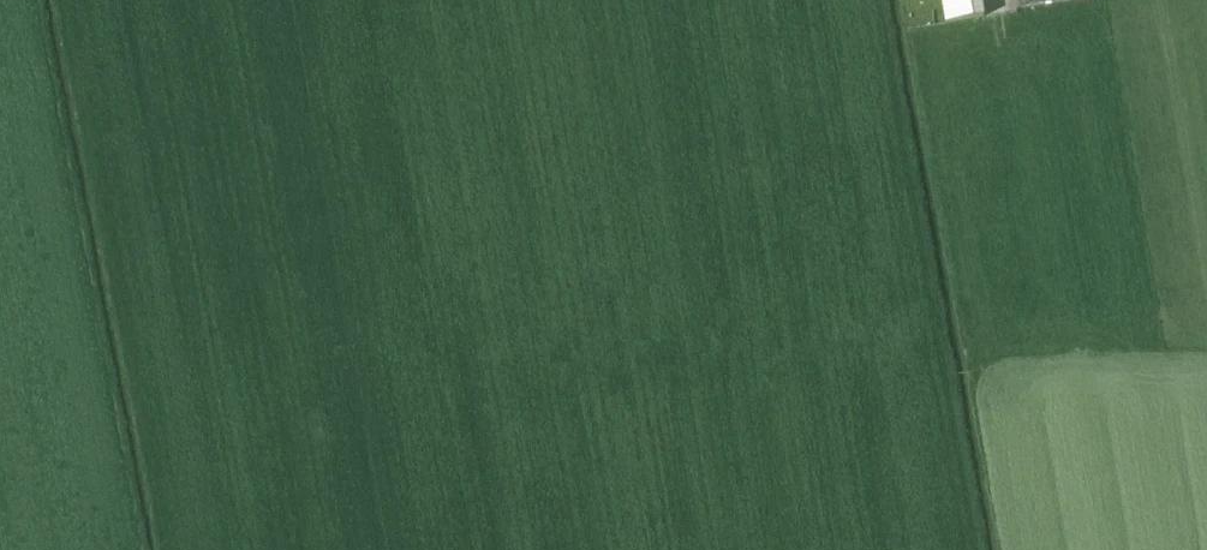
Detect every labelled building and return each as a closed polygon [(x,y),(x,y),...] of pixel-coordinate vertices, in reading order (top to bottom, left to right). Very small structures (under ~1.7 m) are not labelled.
[(983,0),(942,0),(945,21),(985,15),(983,0)]
